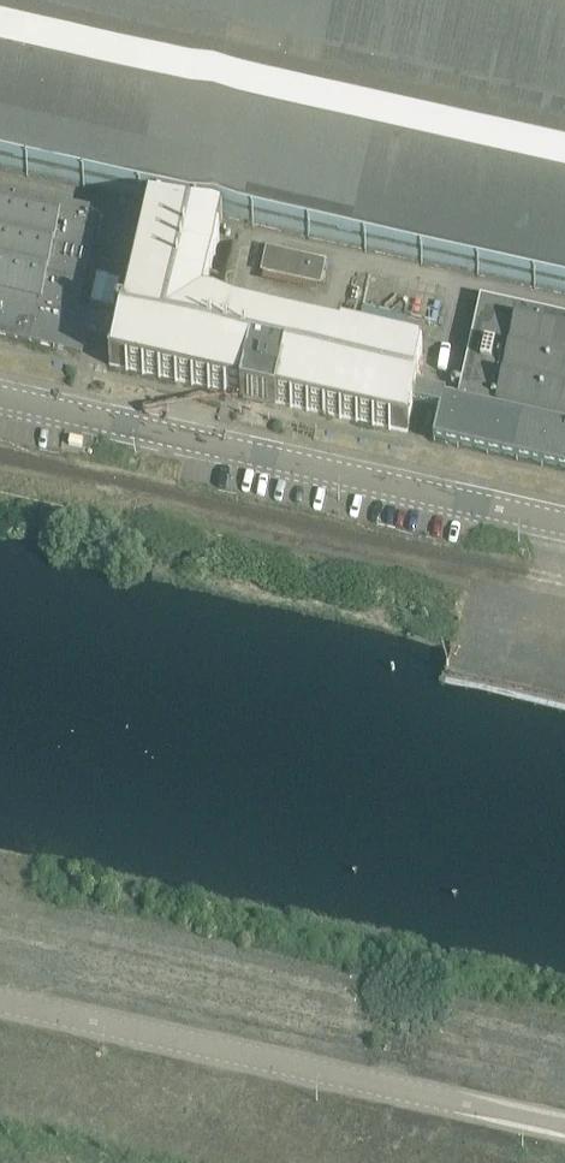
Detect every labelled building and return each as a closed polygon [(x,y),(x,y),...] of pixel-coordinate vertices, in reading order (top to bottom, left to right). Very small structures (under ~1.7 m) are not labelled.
[(183,210),(190,211),(195,212),(198,213),(237,222),(246,224),(564,295),(564,0),(0,0),(0,169),(183,210)] [(117,321),(114,320),(114,319),(110,318),(110,319),(75,312),(98,212),(0,190),(0,335),(81,353),(86,328),(99,331),(98,333),(112,336),(111,339),(114,340),(118,321),(117,321)] [(407,431),(413,402),(416,389),(417,389),(417,387),(413,386),(416,373),(418,373),(418,371),(417,371),(420,356),(421,357),(422,355),(420,355),(420,354),(341,336),(340,338),(339,338),(339,340),(324,336),(325,335),(323,334),(323,336),(308,333),(308,331),(307,331),(306,332),(291,329),(292,327),(290,327),(290,329),(276,325),(276,324),(273,323),(273,325),(258,321),(258,320),(257,320),(257,321),(242,318),(242,316),(240,316),(240,317),(225,314),(226,313),(224,312),(224,314),(212,311),(212,309),(207,308),(208,306),(202,305),(206,290),(207,291),(208,289),(206,289),(209,274),(211,274),(211,273),(210,272),(213,257),(215,258),(215,256),(214,256),(217,241),(218,241),(219,240),(217,240),(217,239),(232,243),(236,229),(221,225),(221,223),(148,206),(144,223),(143,223),(142,225),(144,225),(140,240),(139,239),(139,241),(140,241),(137,256),(135,256),(135,257),(136,258),(133,273),(131,272),(131,274),(133,274),(129,289),(128,289),(127,291),(129,291),(125,306),(124,305),(124,307),(125,307),(123,315),(119,314),(117,321),(118,321),(114,340),(109,365),(126,369),(125,370),(127,371),(127,370),(142,373),(142,374),(143,374),(144,373),(159,376),(158,377),(160,378),(160,377),(175,380),(174,381),(176,381),(176,380),(191,384),(191,385),(192,385),(193,384),(208,387),(207,388),(209,389),(210,388),(224,391),(224,392),(225,392),(226,391),(240,394),(239,397),(246,399),(247,399),(252,401),(254,396),(262,398),(262,403),(268,404),(275,405),(275,402),(290,405),(289,406),(291,407),(291,405),(306,409),(306,410),(307,411),(308,409),(323,413),(323,414),(324,414),(324,413),(339,416),(339,418),(340,418),(341,417),(356,420),(355,421),(357,422),(357,420),(372,424),(372,425),(373,425),(373,424),(389,427),(388,429),(390,429),(390,428),(407,431)] [(324,262),(267,250),(262,271),(319,283),(324,262)] [(413,402),(444,409),(438,439),(564,467),(564,317),(482,299),(481,304),(475,303),(473,309),(472,309),(471,315),(478,316),(460,398),(417,389),(416,389),(413,402)]
